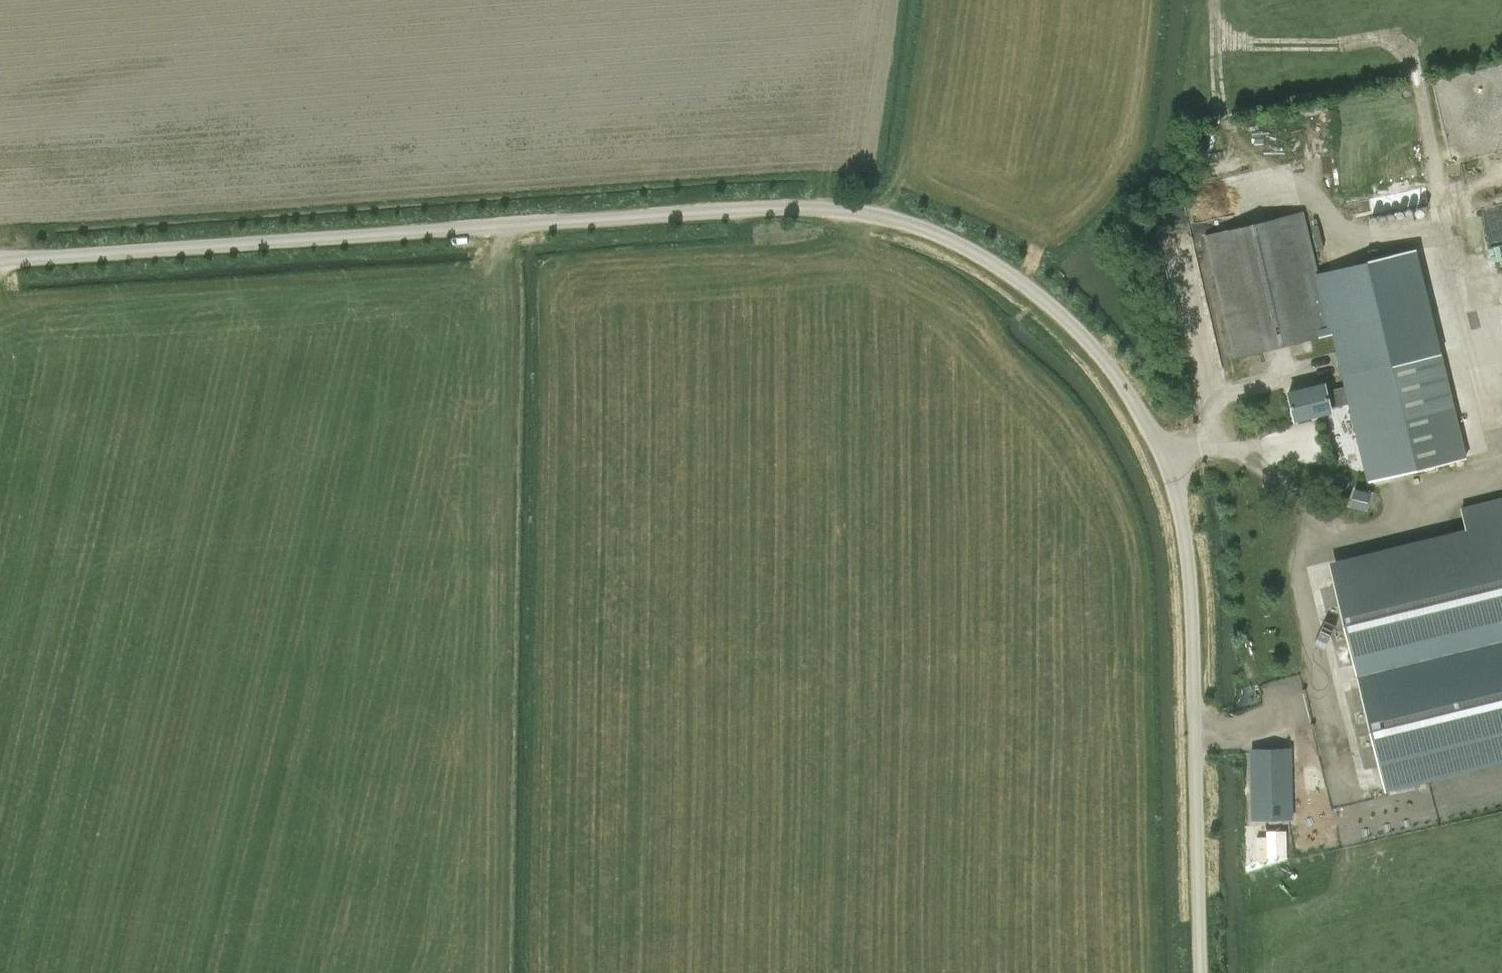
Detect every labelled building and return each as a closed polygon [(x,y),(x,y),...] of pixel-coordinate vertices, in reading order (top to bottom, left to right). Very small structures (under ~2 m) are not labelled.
[(1479,203),(1490,258),(1494,257),(1501,298),(1501,198),(1479,203)] [(1233,358),(1333,334),(1318,272),(1304,211),(1203,235),(1233,358)] [(1331,410),(1331,408),(1349,403),(1368,481),(1467,457),(1442,351),(1343,375),(1345,386),(1327,390),(1325,383),(1288,392),(1294,419),(1331,410)] [(1462,507),(1467,528),(1501,519),(1501,497),(1462,507)] [(1288,747),(1266,753),(1280,814),(1311,806),(1308,793),(1300,795),(1288,747)] [(1351,836),(1373,835),(1373,827),(1351,828),(1351,836)] [(1285,832),(1275,832),(1276,856),(1286,856),(1285,832)] [(1267,836),(1257,836),(1258,860),(1267,860),(1267,836)]
